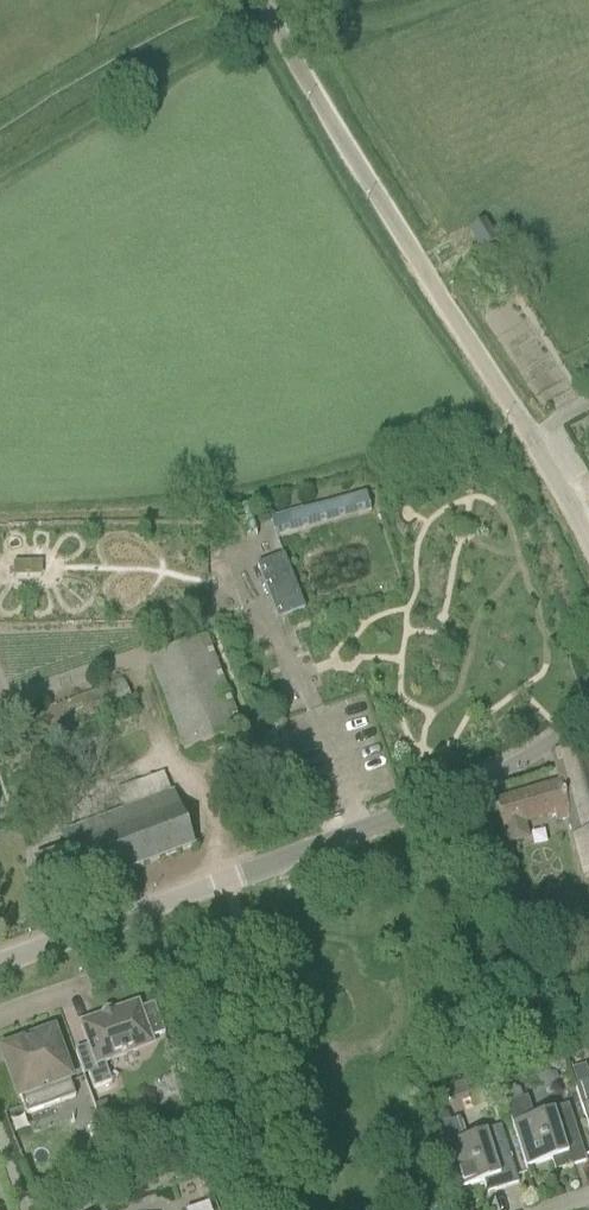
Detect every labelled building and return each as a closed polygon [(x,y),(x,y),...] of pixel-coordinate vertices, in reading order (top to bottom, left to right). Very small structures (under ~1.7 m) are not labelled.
[(482,253),(497,243),(483,222),(469,232),(482,253)] [(269,517),(275,538),(368,511),(362,490),(269,517)] [(305,609),(283,554),(256,565),(277,619),(305,609)] [(204,635),(147,658),(183,750),(240,727),(204,635)] [(37,738),(131,699),(122,679),(28,718),(37,738)] [(495,801),(502,823),(504,830),(526,824),(554,815),(556,823),(575,818),(580,834),(570,837),(583,879),(588,877),(588,743),(551,755),(556,772),(559,782),(495,801)] [(197,800),(176,808),(162,771),(113,790),(120,809),(62,832),(67,846),(32,859),(48,901),(212,839),(197,800)] [(137,1003),(79,1024),(96,1071),(87,1074),(93,1089),(111,1083),(104,1063),(153,1046),(150,1039),(164,1034),(154,1005),(140,1010),(137,1003)] [(25,1115),(75,1098),(52,1034),(35,1040),(34,1037),(35,1037),(34,1035),(17,1042),(17,1043),(18,1043),(19,1046),(2,1051),(25,1115)] [(574,1087),(588,1133),(588,1082),(574,1087)] [(568,1106),(534,1117),(527,1097),(519,1100),(509,1103),(505,1104),(520,1152),(529,1180),(531,1180),(527,1168),(551,1160),(554,1172),(586,1162),(568,1106)] [(104,1104),(94,1108),(99,1123),(110,1119),(104,1104)] [(500,1127),(465,1139),(459,1119),(450,1121),(437,1126),(461,1202),(463,1201),(459,1189),(483,1181),(487,1194),(518,1184),(500,1127)] [(113,1159),(112,1159),(104,1137),(91,1142),(99,1164),(90,1168),(97,1186),(120,1178),(113,1159)] [(37,1197),(55,1190),(29,1179),(37,1197)]
